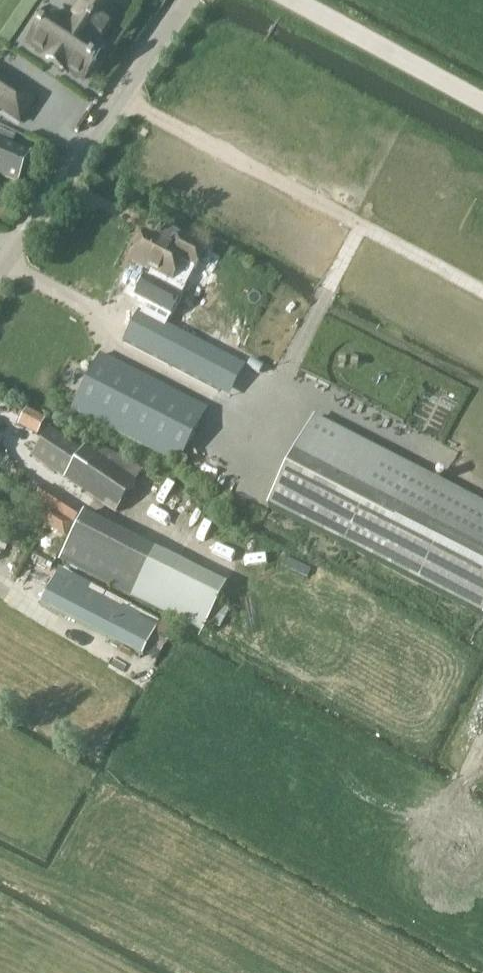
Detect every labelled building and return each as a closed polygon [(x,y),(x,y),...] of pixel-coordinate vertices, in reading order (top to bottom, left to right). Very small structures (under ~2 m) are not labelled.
[(84,80),(105,48),(100,44),(121,13),(102,0),(85,0),(70,23),(52,12),(30,44),(47,56),(46,57),(68,72),(69,70),(84,80)] [(0,72),(0,108),(21,122),(38,97),(0,72)] [(2,177),(20,185),(32,155),(13,147),(18,137),(0,130),(0,182),(2,177)] [(137,262),(176,282),(186,263),(198,271),(209,251),(185,239),(179,249),(152,234),(137,262)] [(151,318),(144,314),(141,312),(125,343),(218,391),(234,360),(151,318)] [(181,466),(206,410),(101,355),(74,410),(181,466)] [(29,411),(21,425),(38,435),(46,421),(29,411)] [(314,417),(270,507),(482,617),(482,504),(314,417)] [(51,429),(33,456),(117,512),(136,483),(86,449),(84,451),(51,429)] [(51,508),(75,524),(84,511),(59,495),(51,508)] [(76,525),(51,509),(42,523),(67,539),(76,525)] [(86,515),(62,561),(202,632),(226,586),(86,515)] [(92,586),(61,570),(43,605),(54,610),(143,657),(158,628),(89,592),(92,586)]
